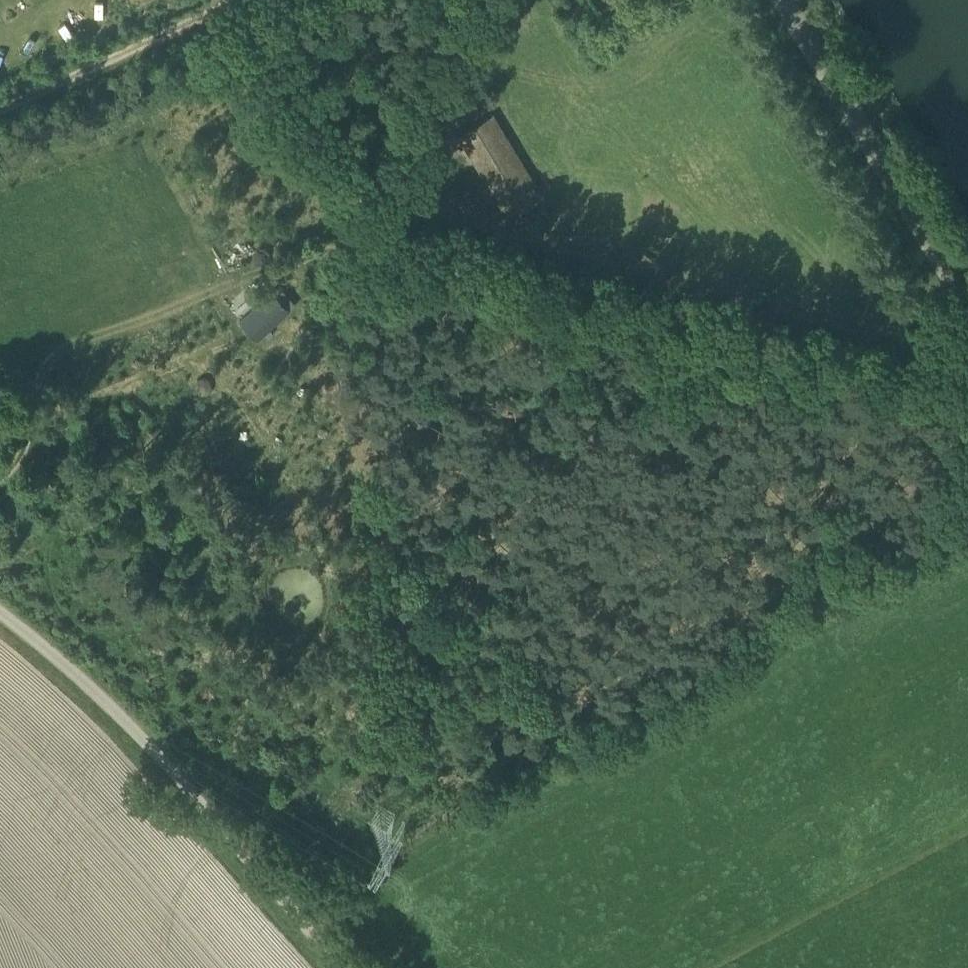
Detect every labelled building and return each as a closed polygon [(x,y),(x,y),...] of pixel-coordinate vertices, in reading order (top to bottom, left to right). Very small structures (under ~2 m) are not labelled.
[(495,112),(458,134),(505,215),(542,193),(495,112)] [(174,191),(183,177),(171,170),(163,184),(174,191)] [(289,308),(273,291),(253,311),(269,328),(289,308)]
